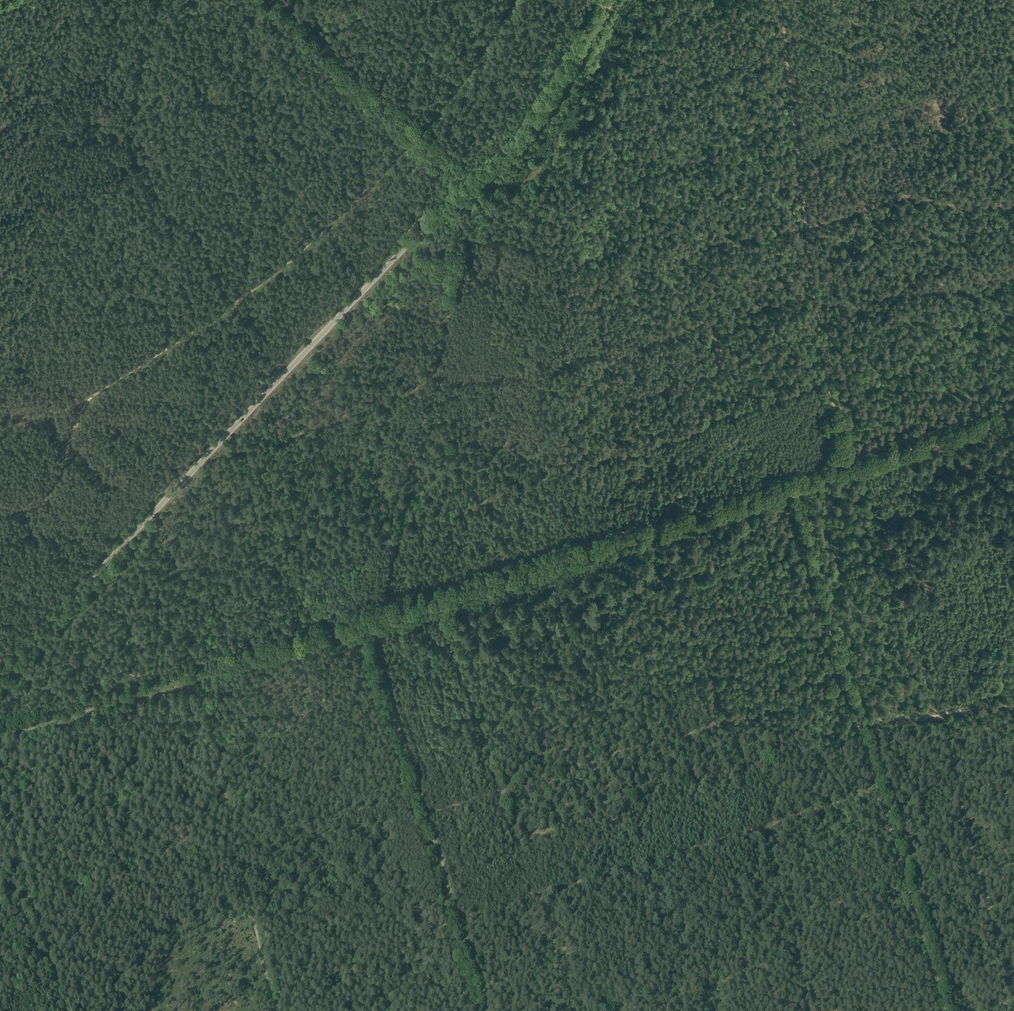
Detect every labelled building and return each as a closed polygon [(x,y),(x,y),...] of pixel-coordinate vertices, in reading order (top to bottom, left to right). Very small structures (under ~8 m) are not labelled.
[(407,251),(413,246),(410,243),(404,248),(407,251)]
